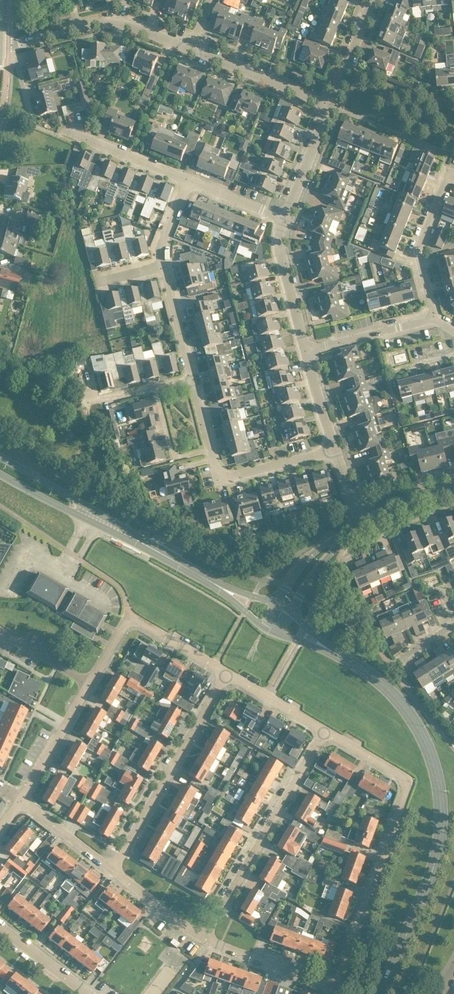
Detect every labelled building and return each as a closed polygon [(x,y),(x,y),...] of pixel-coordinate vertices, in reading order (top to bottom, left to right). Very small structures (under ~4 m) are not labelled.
[(181,0),(162,0),(161,2),(166,4),(164,11),(175,16),(181,0)] [(200,0),(181,0),(175,16),(176,17),(176,18),(185,21),(188,14),(194,16),(200,0)] [(300,10),(305,12),(309,1),(307,0),(304,0),(300,10)] [(324,7),(344,15),(348,4),(338,0),(326,0),(323,6),(324,7)] [(386,20),(405,27),(408,28),(410,24),(403,21),(406,15),(405,14),(408,9),(401,0),(398,0),(394,10),(390,8),(386,20)] [(408,9),(414,8),(414,9),(421,8),(421,12),(426,12),(426,8),(425,0),(401,0),(408,9)] [(426,8),(426,12),(426,13),(433,12),(433,11),(437,11),(436,0),(425,0),(426,8)] [(437,11),(442,10),(441,6),(449,6),(448,0),(436,0),(437,11)] [(250,7),(256,10),(259,3),(253,1),(250,7)] [(215,31),(228,36),(235,18),(229,15),(231,11),(218,5),(211,21),(218,24),(215,31)] [(287,12),(293,15),(296,9),(290,6),(287,12)] [(324,7),(320,17),(340,25),(344,15),(324,7)] [(300,10),(296,20),(301,22),(305,12),(300,10)] [(241,34),(247,36),(254,20),(253,20),(243,15),(241,20),(235,18),(228,36),(239,41),(241,34)] [(320,17),(315,28),(336,36),(340,25),(320,17)] [(250,45),(261,49),(268,31),(263,29),(265,23),(254,18),(253,20),(254,20),(247,36),(251,38),(252,40),(250,45)] [(301,22),(296,20),(294,25),(290,24),(288,29),(296,32),(298,27),(299,28),(301,22)] [(386,20),(382,30),(403,39),(406,32),(404,31),(405,27),(386,20)] [(336,36),(315,28),(314,32),(318,34),(316,41),(331,47),(336,36)] [(261,49),(261,50),(272,55),(274,50),(277,49),(280,50),(288,32),(282,29),(281,30),(280,30),(274,32),(274,33),(268,31),(261,49)] [(403,39),(382,30),(377,41),(393,47),(399,50),(403,39)] [(301,53),(297,61),(304,64),(304,63),(322,70),(328,56),(318,52),(321,46),(306,40),(303,46),(298,44),(297,51),(301,53)] [(120,61),(121,48),(112,48),(112,49),(106,49),(106,45),(92,45),(91,51),(80,50),(80,51),(83,51),(83,56),(82,60),(87,60),(86,68),(95,68),(96,62),(97,62),(97,68),(105,68),(105,62),(111,62),(111,63),(120,63),(120,61)] [(368,64),(386,71),(389,64),(395,66),(400,54),(385,48),(383,54),(374,50),(368,64)] [(30,55),(32,64),(28,65),(32,81),(51,77),(47,60),(45,61),(43,51),(30,55)] [(151,77),(158,58),(140,51),(137,58),(129,55),(126,64),(133,67),(133,68),(141,71),(140,72),(151,77)] [(405,62),(417,66),(419,61),(407,56),(405,62)] [(449,89),(447,63),(435,64),(429,65),(430,78),(437,78),(437,87),(442,87),(442,89),(449,89)] [(167,90),(171,91),(178,94),(180,87),(187,89),(187,90),(195,94),(202,75),(192,71),(192,72),(179,67),(173,82),(171,81),(167,90)] [(153,93),(157,82),(149,79),(145,90),(153,93)] [(210,98),(209,99),(225,106),(233,87),(222,83),(221,84),(209,79),(202,95),(210,98)] [(78,84),(81,98),(84,111),(91,109),(88,96),(84,82),(78,84)] [(37,97),(36,97),(41,116),(58,112),(53,92),(51,85),(39,88),(41,95),(37,96),(37,97)] [(242,114),(243,111),(248,113),(249,112),(256,115),(262,100),(250,95),(251,94),(244,92),(241,99),(235,96),(230,110),(242,114)] [(281,100),(274,117),(279,118),(279,119),(287,122),(297,126),(297,124),(298,125),(300,121),(299,120),(301,115),(291,111),(294,105),(281,100)] [(186,106),(183,113),(191,116),(194,109),(186,106)] [(112,126),(109,132),(129,140),(136,123),(117,116),(118,112),(110,109),(104,123),(112,126)] [(262,112),(259,119),(269,123),(272,116),(262,112)] [(267,133),(270,134),(272,135),(283,140),(290,142),(291,141),(292,141),(293,137),(292,137),(294,131),(285,127),(287,122),(279,119),(279,118),(274,117),(272,123),(267,133)] [(213,125),(221,128),(224,121),(216,118),(213,125)] [(347,150),(349,144),(355,129),(352,127),(353,125),(346,122),(336,145),(347,150)] [(166,156),(175,135),(161,129),(162,126),(154,123),(146,144),(153,147),(152,150),(164,154),(164,153),(167,155),(166,156)] [(349,144),(360,148),(367,131),(360,128),(360,130),(355,129),(349,144)] [(217,135),(225,138),(228,132),(220,129),(217,135)] [(360,148),(371,152),(376,137),(373,136),(374,134),(367,131),(360,148)] [(175,135),(166,156),(167,157),(167,155),(171,156),(170,157),(182,161),(185,153),(192,156),(200,136),(190,132),(187,140),(175,135)] [(244,138),(250,140),(252,134),(246,132),(244,138)] [(273,142),(268,153),(276,156),(286,160),(287,159),(288,159),(289,155),(288,155),(290,149),(281,145),(283,140),(272,135),(270,134),(268,140),(273,142)] [(371,152),(381,156),(388,139),(382,137),(381,139),(376,137),(371,152)] [(239,149),(245,152),(250,141),(243,138),(239,149)] [(388,139),(381,156),(392,161),(399,146),(394,144),(395,142),(388,139)] [(217,158),(220,151),(213,148),(200,143),(195,155),(202,158),(198,168),(211,173),(217,158)] [(266,159),(261,170),(269,173),(279,177),(280,176),(281,176),(283,172),(281,171),(284,166),(274,162),(276,156),(268,153),(263,151),(261,157),(266,159)] [(85,195),(87,190),(97,166),(91,163),(94,157),(81,152),(73,170),(83,174),(78,187),(80,187),(78,192),(85,195)] [(420,152),(416,163),(431,169),(435,158),(420,152)] [(217,158),(211,173),(225,179),(229,169),(236,171),(241,159),(228,154),(225,161),(217,158)] [(329,165),(340,169),(342,163),(331,159),(329,165)] [(99,187),(108,191),(110,185),(111,185),(115,173),(116,173),(118,167),(105,161),(102,168),(97,166),(87,190),(96,194),(99,187)] [(261,170),(242,162),(239,169),(255,175),(251,185),(272,194),(273,192),(274,193),(276,189),(275,188),(277,183),(267,179),(269,173),(261,170)] [(340,169),(343,171),(350,174),(351,170),(353,166),(352,167),(342,163),(340,169)] [(416,163),(412,174),(427,180),(431,169),(416,163)] [(353,166),(351,170),(362,175),(364,169),(363,170),(353,166)] [(119,189),(129,192),(134,180),(134,181),(137,174),(124,169),(121,175),(116,173),(115,173),(111,185),(110,185),(108,191),(105,197),(106,198),(104,202),(111,204),(112,200),(114,201),(119,189)] [(364,169),(362,175),(373,179),(375,173),(364,169)] [(332,173),(327,184),(346,191),(348,185),(354,188),(358,177),(350,174),(343,171),(341,176),(332,173)] [(375,173),(373,179),(383,183),(385,177),(375,173)] [(412,174),(408,184),(407,184),(423,190),(427,180),(412,174)] [(138,196),(147,200),(148,200),(153,188),(155,181),(142,176),(139,183),(134,181),(134,180),(129,192),(124,205),(125,205),(123,209),(128,211),(130,207),(133,208),(138,196)] [(25,193),(28,181),(12,177),(10,184),(12,185),(11,188),(6,187),(4,197),(22,202),(27,203),(29,195),(25,193)] [(398,192),(401,194),(403,195),(416,200),(418,201),(423,190),(407,184),(408,184),(403,182),(398,192)] [(148,200),(147,200),(142,212),(152,216),(157,203),(157,204),(167,207),(174,189),(161,183),(158,190),(153,188),(148,200)] [(346,191),(327,184),(323,195),(332,199),(330,204),(345,210),(349,199),(343,197),(346,191)] [(392,203),(397,205),(408,209),(412,211),(416,200),(403,195),(401,194),(398,192),(395,191),(391,202),(392,203)] [(453,218),(453,199),(453,200),(449,199),(443,214),(453,218)] [(200,224),(202,219),(207,206),(197,203),(192,215),(187,213),(188,211),(185,210),(180,224),(187,227),(196,230),(199,224),(200,224)] [(388,213),(393,215),(408,221),(412,211),(408,209),(397,205),(392,203),(388,213)] [(212,223),(218,208),(211,206),(210,208),(207,206),(202,219),(200,224),(210,228),(212,223)] [(317,208),(313,219),(337,229),(344,212),(329,206),(327,212),(317,208)] [(222,228),(223,228),(228,215),(224,213),(225,211),(218,208),(212,223),(210,228),(210,229),(220,234),(222,228)] [(24,225),(25,225),(37,229),(40,217),(27,213),(24,225)] [(223,228),(234,232),(239,217),(233,214),(232,216),(228,215),(223,228)] [(393,215),(389,226),(404,232),(408,221),(393,215)] [(352,216),(350,222),(356,225),(358,219),(352,216)] [(238,239),(242,241),(244,236),(249,223),(246,222),(247,220),(239,217),(234,232),(240,235),(238,239)] [(17,244),(18,241),(20,233),(22,234),(25,225),(24,225),(22,224),(0,218),(0,220),(0,240),(17,244)] [(318,234),(314,244),(330,246),(337,229),(313,219),(308,231),(318,234)] [(244,236),(242,241),(240,246),(250,250),(249,252),(256,254),(265,232),(264,231),(263,233),(258,231),(260,225),(250,221),(250,224),(249,223),(244,236)] [(150,255),(145,236),(135,238),(132,225),(128,226),(123,227),(122,227),(124,233),(125,240),(126,240),(129,253),(135,252),(136,258),(150,255)] [(389,226),(384,236),(400,243),(404,232),(389,226)] [(106,245),(104,239),(94,241),(93,235),(90,235),(88,228),(82,229),(84,237),(83,237),(90,263),(96,261),(97,268),(111,264),(110,258),(109,258),(106,245)] [(438,228),(435,234),(446,238),(449,232),(438,228)] [(103,232),(104,239),(106,245),(109,258),(110,258),(115,256),(117,263),(131,260),(129,253),(126,240),(125,240),(124,233),(114,236),(112,230),(103,232)] [(384,236),(378,234),(375,240),(382,242),(380,247),(384,249),(382,255),(393,259),(400,243),(384,236)] [(435,234),(433,239),(444,244),(446,238),(435,234)] [(197,246),(203,248),(206,239),(205,239),(204,244),(198,242),(197,246)] [(206,239),(203,248),(208,250),(211,241),(206,239)] [(444,244),(433,239),(431,245),(442,249),(444,244)] [(13,257),(14,256),(15,257),(16,257),(18,251),(15,250),(17,244),(0,240),(0,253),(13,257)] [(307,258),(310,269),(329,264),(329,263),(335,262),(330,246),(314,244),(316,255),(307,258)] [(182,269),(184,279),(203,274),(201,264),(207,262),(205,252),(190,246),(195,266),(182,269)] [(218,254),(224,256),(226,252),(225,252),(227,249),(221,247),(218,254)] [(368,257),(370,253),(363,250),(354,247),(357,260),(368,257)] [(451,252),(452,258),(438,262),(441,273),(453,270),(453,251),(451,252)] [(15,257),(14,264),(26,267),(28,260),(16,257),(15,257)] [(227,258),(225,261),(225,269),(225,270),(231,268),(234,260),(230,259),(229,258),(228,258),(227,258)] [(395,267),(396,263),(383,258),(381,263),(382,265),(393,270),(394,267),(395,267)] [(247,271),(250,282),(259,281),(259,280),(269,278),(268,276),(270,276),(269,272),(267,272),(266,266),(256,269),(254,263),(241,266),(242,272),(247,271)] [(329,264),(310,269),(313,281),(323,278),(324,284),(339,280),(336,269),(331,271),(329,264)] [(17,293),(22,274),(1,269),(0,274),(0,288),(17,293)] [(444,284),(453,282),(453,270),(441,273),(444,284)] [(203,274),(184,279),(187,289),(200,286),(201,291),(199,292),(200,292),(214,289),(213,283),(211,283),(208,272),(203,274)] [(374,279),(362,281),(363,288),(375,286),(374,279)] [(407,286),(400,288),(404,303),(415,300),(413,293),(417,292),(414,279),(406,281),(407,286)] [(252,288),(255,300),(263,298),(273,295),(273,294),(274,293),(273,289),(272,289),(270,284),(260,286),(259,281),(250,282),(245,283),(247,290),(252,288)] [(393,306),(404,303),(400,288),(398,282),(392,283),(394,289),(389,290),(393,306)] [(449,295),(453,293),(453,282),(444,284),(447,296),(449,295)] [(162,302),(157,283),(143,286),(145,293),(139,294),(142,307),(145,320),(155,318),(151,305),(162,302)] [(344,300),(343,294),(340,283),(324,287),(326,292),(316,295),(319,306),(339,301),(344,300)] [(382,309),(378,293),(376,286),(364,289),(366,296),(370,312),(382,309)] [(125,298),(120,299),(123,312),(122,312),(124,318),(126,325),(135,323),(132,309),(142,307),(139,294),(138,288),(124,291),(125,298)] [(389,290),(378,293),(382,309),(393,306),(389,290)] [(120,299),(118,292),(104,296),(106,303),(100,304),(106,330),(111,329),(116,327),(114,321),(124,318),(122,312),(123,312),(120,299)] [(194,306),(196,316),(196,317),(210,313),(210,314),(215,312),(212,301),(219,299),(218,294),(203,298),(204,298),(205,298),(207,303),(194,306)] [(256,306),(259,317),(265,316),(278,313),(277,311),(279,311),(277,307),(276,307),(275,301),(264,304),(263,298),(255,300),(250,301),(251,307),(256,306)] [(339,301),(319,306),(322,318),(332,316),(333,321),(349,317),(346,306),(340,308),(339,301)] [(194,317),(197,328),(213,324),(210,314),(216,313),(215,312),(210,314),(210,313),(196,317),(196,316),(194,317)] [(258,324),(261,335),(261,336),(269,334),(279,331),(279,329),(280,329),(279,325),(278,325),(276,319),(266,322),(265,316),(259,317),(251,319),(253,325),(258,324)] [(161,329),(158,320),(146,323),(148,332),(161,329)] [(200,339),(202,339),(216,335),(213,324),(197,328),(200,339)] [(217,352),(232,348),(230,343),(224,345),(221,334),(216,335),(202,339),(205,349),(218,346),(219,351),(217,352)] [(259,355),(260,354),(265,353),(274,351),(284,349),(283,347),(285,347),(283,342),(282,343),(281,337),(271,340),(269,334),(261,336),(261,335),(256,337),(257,343),(256,343),(259,355)] [(6,342),(4,345),(5,348),(8,349),(11,348),(13,346),(12,343),(9,341),(6,342)] [(151,345),(152,350),(154,358),(155,358),(158,370),(164,369),(165,376),(179,372),(174,353),(164,355),(161,342),(151,345)] [(359,358),(356,346),(344,350),(342,350),(341,350),(342,356),(333,359),(336,370),(355,365),(353,359),(359,358)] [(131,350),(133,355),(135,363),(138,375),(139,375),(144,374),(146,380),(160,377),(158,370),(155,358),(154,358),(152,350),(142,353),(141,347),(131,350)] [(208,360),(210,371),(224,367),(224,368),(228,367),(229,366),(227,356),(233,355),(232,348),(217,352),(218,352),(219,352),(221,357),(208,360)] [(267,359),(270,371),(278,369),(288,366),(288,364),(289,364),(288,360),(287,360),(285,354),(275,357),(274,351),(265,353),(260,354),(262,361),(267,359)] [(121,352),(112,354),(119,380),(125,378),(126,385),(140,382),(139,375),(138,375),(135,363),(133,355),(123,357),(121,352)] [(119,380),(112,354),(103,357),(105,363),(98,365),(96,367),(97,372),(96,372),(101,391),(115,388),(113,381),(119,380)] [(348,379),(350,386),(365,381),(361,364),(355,365),(336,370),(339,382),(348,379)] [(208,371),(211,382),(227,378),(232,377),(230,368),(228,368),(228,367),(224,368),(224,367),(210,371),(208,371)] [(245,374),(249,373),(248,367),(240,369),(241,375),(245,374)] [(271,377),(274,388),(285,385),(293,384),(292,382),(294,382),(292,377),(291,378),(290,372),(279,375),(278,369),(270,371),(265,372),(266,376),(266,378),(271,377)] [(443,372),(447,388),(448,394),(453,392),(453,371),(453,369),(443,372)] [(443,372),(431,375),(435,390),(447,388),(443,372)] [(431,375),(420,377),(424,393),(435,390),(431,375)] [(409,380),(413,396),(415,402),(426,399),(424,393),(420,377),(409,380)] [(229,389),(227,378),(211,382),(213,390),(214,394),(216,393),(230,390),(229,389)] [(402,399),(413,396),(409,380),(398,383),(402,399)] [(342,395),(346,406),(371,398),(365,381),(350,386),(352,392),(342,395)] [(279,393),(282,405),(290,403),(300,400),(300,399),(301,398),(300,394),(299,394),(297,389),(287,391),(285,385),(274,388),(272,389),(274,395),(279,393)] [(245,402),(252,400),(250,395),(237,398),(235,388),(229,389),(230,390),(216,393),(219,403),(232,400),(233,405),(233,406),(246,402),(245,402)] [(359,415),(361,421),(376,415),(373,405),(376,404),(374,397),(371,398),(346,406),(350,418),(359,415)] [(141,404),(126,408),(128,415),(130,422),(137,420),(145,418),(147,428),(156,426),(153,416),(149,399),(140,402),(141,404)] [(222,415),(224,425),(238,421),(238,422),(243,421),(240,410),(247,408),(246,402),(233,406),(231,406),(233,406),(235,411),(222,415)] [(284,411),(286,422),(294,420),(294,421),(305,418),(304,416),(305,416),(304,412),(303,412),(302,406),(291,409),(290,403),(282,405),(277,406),(279,412),(284,411)] [(106,413),(109,427),(116,425),(112,411),(106,413)] [(354,429),(357,441),(376,434),(374,428),(380,426),(376,415),(361,421),(363,426),(354,429)] [(310,433),(309,429),(307,429),(306,424),(296,426),(294,421),(294,420),(286,422),(281,424),(282,428),(281,428),(284,438),(286,440),(290,439),(291,443),(297,442),(300,441),(304,440),(303,437),(309,435),(309,434),(310,433)] [(222,426),(225,437),(241,433),(238,422),(238,421),(224,425),(222,426)] [(252,429),(263,427),(261,421),(257,422),(259,427),(252,429)] [(263,427),(252,429),(254,435),(264,432),(263,427)] [(140,461),(141,466),(143,468),(151,466),(150,463),(165,460),(160,443),(156,444),(153,431),(138,435),(143,456),(145,455),(146,457),(141,459),(140,461)] [(228,448),(230,447),(243,444),(243,443),(248,442),(245,431),(241,433),(225,437),(228,448)] [(430,444),(431,450),(436,469),(448,466),(446,459),(451,458),(450,453),(447,440),(445,432),(436,435),(438,442),(430,444)] [(371,449),(372,455),(388,450),(384,439),(378,441),(376,434),(357,441),(361,452),(371,449)] [(230,447),(233,457),(247,454),(250,463),(262,459),(260,450),(251,452),(248,442),(243,443),(243,444),(230,447)] [(436,469),(431,450),(418,453),(417,448),(409,450),(413,467),(421,465),(422,473),(436,469)] [(365,463),(369,475),(388,469),(385,463),(391,461),(388,450),(372,455),(374,460),(365,463)] [(159,491),(160,496),(162,497),(173,495),(190,490),(186,476),(177,479),(174,466),(160,470),(165,487),(160,489),(159,491)] [(388,469),(369,475),(372,486),(382,483),(384,489),(399,484),(396,474),(395,473),(389,475),(388,469)] [(313,475),(316,486),(318,494),(329,491),(331,496),(337,494),(334,481),(328,483),(325,472),(319,474),(319,473),(315,474),(315,475),(313,475)] [(296,480),(298,490),(300,498),(301,498),(312,495),(313,500),(319,499),(318,494),(316,486),(310,487),(307,477),(302,478),(301,477),(297,478),(297,479),(296,480)] [(278,484),(281,495),(283,503),(284,508),(302,503),(301,498),(300,498),(298,490),(292,491),(290,481),(284,483),(284,482),(280,483),(280,484),(278,484)] [(281,495),(275,496),(272,486),(267,487),(266,486),(262,487),(262,488),(261,489),(267,512),(278,509),(284,508),(283,503),(281,495)] [(243,495),(232,498),(238,519),(246,517),(247,523),(263,519),(261,511),(257,494),(247,496),(243,497),(243,495)] [(206,514),(204,515),(206,521),(220,518),(222,524),(234,521),(229,503),(222,505),(221,501),(204,505),(206,514)] [(440,537),(445,550),(448,557),(449,558),(450,561),(453,559),(453,520),(453,518),(441,523),(446,535),(440,537)] [(430,527),(417,532),(425,550),(431,548),(433,555),(445,550),(440,537),(435,539),(430,527)] [(251,543),(248,530),(240,532),(243,545),(251,543)] [(425,550),(417,532),(405,537),(410,549),(404,551),(409,565),(410,564),(421,559),(419,553),(425,550)] [(385,551),(381,553),(391,576),(401,572),(405,570),(399,556),(395,557),(395,556),(389,559),(385,551)] [(379,563),(374,565),(380,581),(391,576),(381,553),(376,555),(379,563)] [(449,558),(442,561),(444,567),(446,567),(451,565),(450,561),(449,558)] [(365,559),(360,561),(370,585),(380,581),(374,565),(368,567),(365,559)] [(370,585),(360,561),(355,563),(359,571),(353,574),(359,590),(361,589),(363,593),(372,589),(370,585)] [(414,566),(408,568),(412,578),(418,576),(414,566)] [(71,628),(91,640),(91,639),(90,638),(94,632),(96,634),(106,617),(87,607),(89,603),(74,594),(73,595),(67,591),(67,590),(38,574),(27,594),(79,624),(75,630),(72,628),(71,628)] [(402,586),(404,591),(413,587),(410,582),(402,586)] [(415,589),(413,590),(415,595),(423,592),(421,587),(417,588),(415,589)] [(385,593),(387,598),(398,593),(396,588),(385,593)] [(421,606),(411,610),(421,634),(426,632),(422,624),(428,621),(427,618),(433,616),(426,600),(420,602),(421,606)] [(392,611),(388,612),(388,613),(400,642),(405,640),(402,633),(407,630),(401,614),(399,609),(392,611)] [(411,610),(401,614),(407,630),(413,628),(416,636),(421,634),(411,610)] [(381,623),(380,623),(386,639),(392,637),(396,644),(400,642),(388,613),(379,617),(381,623)] [(141,643),(133,656),(141,660),(141,661),(148,666),(150,663),(155,665),(162,654),(155,651),(156,649),(156,648),(153,646),(151,646),(150,648),(149,647),(141,643)] [(447,653),(442,646),(438,649),(453,674),(453,649),(447,653)] [(433,662),(445,681),(453,675),(453,674),(438,649),(434,652),(438,659),(433,662)] [(446,682),(433,662),(428,666),(423,658),(419,661),(433,683),(437,688),(446,682)] [(171,682),(163,697),(171,702),(175,696),(180,687),(176,684),(181,674),(185,668),(179,665),(180,663),(180,662),(176,660),(174,660),(174,661),(173,661),(163,677),(171,682)] [(433,683),(419,661),(415,664),(419,671),(414,675),(422,687),(419,690),(428,704),(432,701),(424,688),(433,683)] [(12,672),(15,666),(7,663),(5,668),(12,672)] [(153,667),(143,685),(149,689),(159,671),(153,667)] [(7,693),(26,705),(27,704),(26,704),(29,697),(35,700),(38,695),(36,694),(36,693),(38,689),(40,685),(36,683),(30,680),(29,680),(30,677),(18,671),(13,682),(18,684),(13,696),(8,693),(7,693)] [(190,694),(192,695),(189,701),(195,704),(198,699),(197,698),(207,681),(201,678),(202,676),(201,674),(198,673),(196,673),(196,674),(194,674),(188,684),(194,688),(190,694)] [(115,675),(107,688),(118,694),(125,681),(115,675)] [(142,686),(131,679),(130,678),(126,685),(129,687),(127,691),(136,696),(133,702),(138,705),(144,695),(145,695),(148,689),(149,689),(143,685),(142,686)] [(111,706),(108,711),(115,715),(122,719),(126,722),(132,712),(127,709),(124,713),(116,708),(119,703),(115,700),(118,694),(107,688),(100,700),(111,706)] [(154,692),(148,689),(145,695),(151,698),(154,692)] [(175,696),(171,702),(189,713),(190,713),(194,706),(175,696)] [(130,700),(126,706),(135,711),(138,705),(133,702),(130,700)] [(244,740),(250,743),(257,730),(252,727),(261,713),(248,705),(245,712),(231,703),(224,715),(235,721),(239,722),(245,726),(250,729),(244,740)] [(27,712),(10,704),(6,714),(22,721),(27,712)] [(156,716),(163,720),(174,726),(181,714),(170,708),(167,713),(160,709),(156,716)] [(95,709),(88,721),(99,727),(106,715),(95,709)] [(22,721),(6,714),(2,723),(18,731),(22,721)] [(115,715),(112,720),(119,723),(122,719),(115,715)] [(257,730),(250,743),(256,747),(264,733),(275,740),(284,726),(271,718),(262,733),(257,730)] [(133,719),(130,724),(148,734),(151,730),(167,739),(174,726),(163,720),(160,726),(154,723),(153,724),(149,722),(146,727),(133,719)] [(92,739),(89,744),(102,751),(105,747),(98,743),(102,737),(96,733),(99,727),(88,721),(81,733),(92,739)] [(2,723),(0,727),(0,734),(14,740),(18,731),(2,723)] [(130,724),(127,728),(145,739),(146,738),(148,734),(130,724)] [(217,728),(210,740),(222,747),(229,735),(217,728)] [(289,755),(297,760),(301,752),(298,750),(305,739),(292,731),(285,743),(293,748),(289,755)] [(14,740),(0,734),(0,745),(9,749),(14,740)] [(210,740),(203,752),(215,759),(222,747),(210,740)] [(143,742),(138,750),(144,753),(155,760),(162,747),(151,741),(148,745),(143,742)] [(76,742),(69,754),(79,760),(87,748),(86,748),(76,742)] [(89,744),(86,748),(87,748),(99,756),(98,758),(104,762),(108,755),(102,751),(89,744)] [(9,749),(0,745),(0,756),(5,758),(9,749)] [(237,756),(242,759),(248,749),(243,746),(237,756)] [(136,749),(130,760),(137,765),(137,766),(147,772),(155,760),(144,753),(138,750),(136,749)] [(272,755),(289,766),(292,759),(276,749),(272,755)] [(114,751),(111,757),(126,765),(129,761),(114,751)] [(254,756),(260,760),(263,755),(256,751),(254,756)] [(203,752),(196,764),(208,771),(215,759),(203,752)] [(79,760),(69,754),(62,767),(72,773),(79,760)] [(324,767),(336,774),(344,761),(331,754),(324,767)] [(230,768),(235,771),(242,759),(237,756),(230,768)] [(126,765),(111,757),(107,763),(122,772),(126,765)] [(270,759),(263,771),(275,778),(282,766),(270,759)] [(338,791),(332,802),(339,806),(344,797),(345,798),(351,788),(350,788),(353,783),(356,778),(352,775),(356,768),(344,761),(336,774),(348,780),(341,793),(338,791)] [(214,775),(208,771),(196,764),(189,776),(201,783),(204,778),(210,782),(214,775)] [(223,780),(228,783),(235,771),(230,768),(229,770),(226,768),(222,775),(225,776),(223,780)] [(125,771),(119,783),(118,783),(135,793),(142,781),(137,778),(139,775),(135,773),(136,771),(132,769),(130,773),(125,771)] [(236,775),(243,779),(246,774),(239,770),(236,775)] [(263,771),(256,783),(268,790),(275,778),(263,771)] [(246,774),(243,779),(249,782),(252,778),(246,774)] [(358,787),(370,794),(377,781),(365,774),(358,787)] [(57,775),(49,788),(66,797),(70,790),(65,786),(67,781),(57,775)] [(79,776),(76,781),(88,788),(89,788),(91,789),(93,784),(79,776)] [(223,792),(228,783),(223,780),(218,789),(223,792)] [(88,788),(76,781),(73,786),(80,789),(78,792),(84,795),(88,788)] [(135,793),(118,783),(119,783),(115,781),(112,787),(121,792),(117,799),(128,805),(132,799),(133,800),(136,794),(135,794),(135,793)] [(377,781),(370,794),(382,801),(390,788),(377,781)] [(95,783),(91,790),(108,800),(112,793),(95,783)] [(256,783),(249,795),(261,802),(268,790),(256,783)] [(316,783),(312,790),(323,797),(325,792),(327,790),(316,783)] [(177,797),(189,804),(195,807),(199,801),(193,798),(196,792),(184,785),(177,797)] [(65,816),(72,820),(80,805),(66,797),(49,788),(42,800),(53,806),(57,800),(70,808),(65,816)] [(351,788),(345,798),(350,801),(355,791),(351,788)] [(108,800),(91,790),(87,797),(94,801),(94,800),(105,805),(108,800)] [(232,797),(225,793),(222,791),(219,796),(219,797),(229,803),(232,797)] [(208,815),(218,799),(206,792),(203,799),(209,802),(203,812),(208,815)] [(308,794),(301,806),(313,812),(316,807),(333,817),(339,806),(332,802),(331,803),(329,801),(327,805),(308,794)] [(261,805),(262,803),(261,803),(261,802),(249,795),(245,800),(241,797),(238,801),(239,802),(238,804),(254,814),(258,808),(259,809),(260,807),(261,806),(261,805)] [(177,797),(170,809),(182,816),(189,804),(177,797)] [(232,797),(229,803),(235,806),(234,809),(235,811),(238,813),(235,819),(247,826),(254,814),(238,804),(239,802),(238,801),(232,797)] [(80,805),(72,820),(81,825),(90,811),(80,805)] [(307,825),(304,828),(315,834),(317,830),(314,828),(317,823),(309,818),(313,812),(301,806),(295,818),(307,825)] [(365,806),(363,812),(379,818),(381,812),(366,807),(365,806)] [(359,816),(360,811),(359,810),(351,807),(350,813),(359,816)] [(101,808),(97,815),(116,826),(123,814),(112,808),(109,813),(101,808)] [(170,809),(163,821),(176,828),(182,816),(170,809)] [(203,825),(208,815),(203,812),(198,822),(203,825)] [(116,826),(97,815),(93,822),(101,827),(98,832),(109,839),(116,826)] [(363,817),(359,830),(358,830),(373,836),(377,822),(363,817)] [(163,821),(156,832),(169,840),(176,828),(163,821)] [(195,826),(189,836),(195,839),(200,829),(195,826)] [(203,831),(210,835),(213,830),(206,826),(203,831)] [(289,826),(283,837),(300,847),(305,838),(320,846),(321,843),(323,839),(315,834),(304,828),(301,833),(289,826)] [(23,827),(14,838),(29,849),(38,838),(23,827)] [(230,827),(223,840),(235,847),(242,836),(242,835),(230,827)] [(358,830),(359,830),(351,827),(347,839),(354,842),(354,844),(368,849),(373,836),(358,830)] [(213,830),(210,835),(217,839),(220,834),(213,830)] [(323,838),(339,844),(342,835),(326,830),(323,838)] [(156,832),(149,844),(162,852),(169,840),(156,832)] [(195,839),(189,836),(184,846),(189,849),(195,839)] [(283,837),(277,847),(294,857),(300,847),(283,837)] [(29,849),(14,838),(5,849),(15,857),(18,853),(23,856),(29,849)] [(323,839),(321,843),(346,852),(348,847),(339,844),(323,838),(323,839)] [(198,840),(189,855),(196,859),(204,844),(198,840)] [(223,840),(216,851),(228,859),(235,847),(223,840)] [(35,854),(40,859),(51,846),(45,842),(35,854)] [(155,864),(160,855),(162,852),(149,844),(142,856),(143,857),(155,864)] [(47,859),(58,867),(67,856),(56,848),(47,859)] [(204,860),(209,863),(221,871),(228,859),(216,851),(211,849),(204,860)] [(181,850),(176,860),(181,863),(187,853),(181,850)] [(350,853),(346,866),(360,871),(364,858),(350,853)] [(189,855),(184,865),(187,866),(190,868),(196,859),(189,855)] [(0,863),(0,866),(7,872),(10,868),(20,876),(24,870),(23,870),(13,862),(6,856),(0,863)] [(58,867),(69,875),(78,865),(67,856),(58,867)] [(298,859),(295,865),(308,873),(312,864),(299,856),(298,859)] [(17,857),(13,862),(23,870),(24,870),(28,873),(31,870),(17,857)] [(171,857),(161,874),(171,880),(175,873),(181,863),(176,860),(171,857)] [(271,858),(265,868),(282,878),(285,873),(282,871),(285,866),(271,858)] [(209,863),(202,875),(214,882),(221,871),(209,863)] [(65,881),(74,887),(75,887),(77,888),(80,884),(88,873),(78,865),(69,875),(65,881)] [(187,866),(184,865),(174,882),(188,890),(192,883),(181,876),(187,866)] [(292,870),(290,872),(305,880),(308,873),(295,865),(292,870)] [(1,885),(10,874),(7,872),(0,866),(0,884),(1,885)] [(360,871),(346,866),(341,879),(355,884),(360,871)] [(266,883),(263,888),(271,893),(280,898),(284,899),(286,894),(279,891),(280,890),(277,889),(282,878),(265,868),(259,879),(266,883)] [(52,869),(47,877),(51,880),(57,873),(52,869)] [(88,873),(80,884),(91,892),(100,882),(88,873)] [(334,882),(336,877),(326,873),(324,879),(334,882)] [(214,882),(202,875),(195,887),(207,895),(211,889),(212,890),(216,884),(214,883),(214,882)] [(51,880),(47,877),(46,876),(40,883),(46,888),(47,885),(51,880)] [(333,901),(333,902),(347,907),(351,894),(338,889),(340,884),(334,882),(324,879),(322,884),(331,887),(327,899),(333,901)] [(25,885),(20,891),(24,894),(29,888),(25,885)] [(74,887),(69,893),(73,897),(79,890),(77,888),(75,887),(74,887)] [(107,911),(110,908),(119,896),(108,888),(94,905),(103,911),(104,909),(107,911)] [(253,889),(247,900),(270,913),(274,907),(269,905),(270,904),(261,899),(263,895),(268,898),(271,893),(263,888),(260,893),(253,889)] [(4,904),(12,893),(7,889),(0,898),(0,901),(4,904)] [(73,897),(69,893),(61,904),(65,907),(73,897)] [(49,894),(45,900),(49,903),(53,897),(49,894)] [(8,907),(19,916),(28,904),(17,896),(8,907)] [(119,896),(110,908),(121,916),(130,905),(119,896)] [(39,907),(42,909),(42,908),(44,910),(49,903),(45,900),(39,907)] [(264,924),(270,913),(247,900),(244,905),(242,904),(241,904),(239,907),(240,909),(241,909),(240,910),(244,912),(239,920),(250,927),(255,919),(251,916),(254,911),(259,914),(261,918),(259,919),(261,923),(264,924)] [(347,907),(333,902),(328,915),(342,920),(347,907)] [(19,916),(30,924),(39,912),(28,904),(19,916)] [(63,912),(57,919),(63,923),(73,910),(68,905),(63,912)] [(130,905),(121,916),(132,925),(141,913),(130,905)] [(39,912),(30,924),(41,933),(50,921),(44,917),(46,915),(45,912),(43,910),(44,910),(42,908),(42,909),(39,912)] [(52,916),(57,919),(63,912),(58,908),(52,916)] [(313,908),(311,914),(322,918),(324,912),(313,908)] [(99,916),(103,920),(109,913),(107,911),(104,909),(103,911),(99,916)] [(74,923),(79,926),(83,921),(91,928),(89,931),(89,932),(93,927),(96,923),(95,922),(82,912),(81,914),(84,917),(82,919),(79,917),(74,923)] [(317,921),(315,929),(320,931),(322,926),(323,923),(321,922),(322,918),(311,914),(309,918),(317,921)] [(95,922),(96,923),(96,922),(99,925),(103,920),(99,916),(95,922)] [(323,923),(322,926),(336,931),(338,924),(322,918),(321,922),(323,923)] [(270,941),(283,946),(288,932),(285,931),(275,928),(277,923),(270,920),(265,931),(272,934),(270,941)] [(71,956),(80,944),(83,940),(74,933),(79,926),(74,923),(70,929),(72,931),(69,936),(60,947),(66,952),(65,953),(65,954),(68,957),(69,956),(70,955),(71,956)] [(49,939),(60,947),(69,936),(58,927),(49,939)] [(283,946),(296,951),(303,932),(303,930),(297,927),(296,929),(292,928),(291,928),(290,928),(288,932),(283,946)] [(117,941),(123,945),(133,933),(128,929),(126,928),(120,936),(117,941)] [(315,937),(309,955),(322,960),(324,954),(332,957),(336,944),(330,942),(328,947),(320,944),(323,937),(319,935),(320,931),(315,929),(312,936),(315,937)] [(296,951),(309,955),(315,937),(312,936),(303,932),(296,951)] [(105,936),(102,934),(97,940),(101,943),(102,942),(109,948),(110,946),(118,952),(118,951),(121,948),(111,940),(106,936),(105,936)] [(170,943),(177,948),(180,944),(173,939),(170,943)] [(101,943),(97,940),(96,940),(92,946),(96,949),(101,943)] [(71,956),(82,964),(91,952),(80,944),(71,956)] [(91,952),(82,964),(87,968),(87,969),(87,971),(90,973),(91,973),(92,972),(93,973),(96,969),(102,973),(109,963),(102,958),(101,960),(91,952)] [(212,977),(217,979),(222,965),(209,960),(207,965),(200,963),(189,978),(202,982),(203,980),(210,982),(212,977)] [(217,979),(230,984),(235,970),(229,967),(229,966),(228,965),(225,963),(224,964),(223,965),(222,965),(217,979)] [(230,984),(243,988),(248,975),(235,970),(230,984)] [(16,993),(18,993),(27,982),(15,974),(12,978),(7,973),(2,979),(8,983),(6,986),(16,993)] [(261,979),(255,977),(255,975),(249,973),(249,975),(248,975),(243,988),(242,992),(241,993),(256,993),(261,979)] [(301,993),(267,981),(262,993),(302,993),(301,993)] [(38,991),(27,982),(18,993),(36,993),(38,991)] [(190,993),(194,988),(184,983),(180,989),(190,993)]
